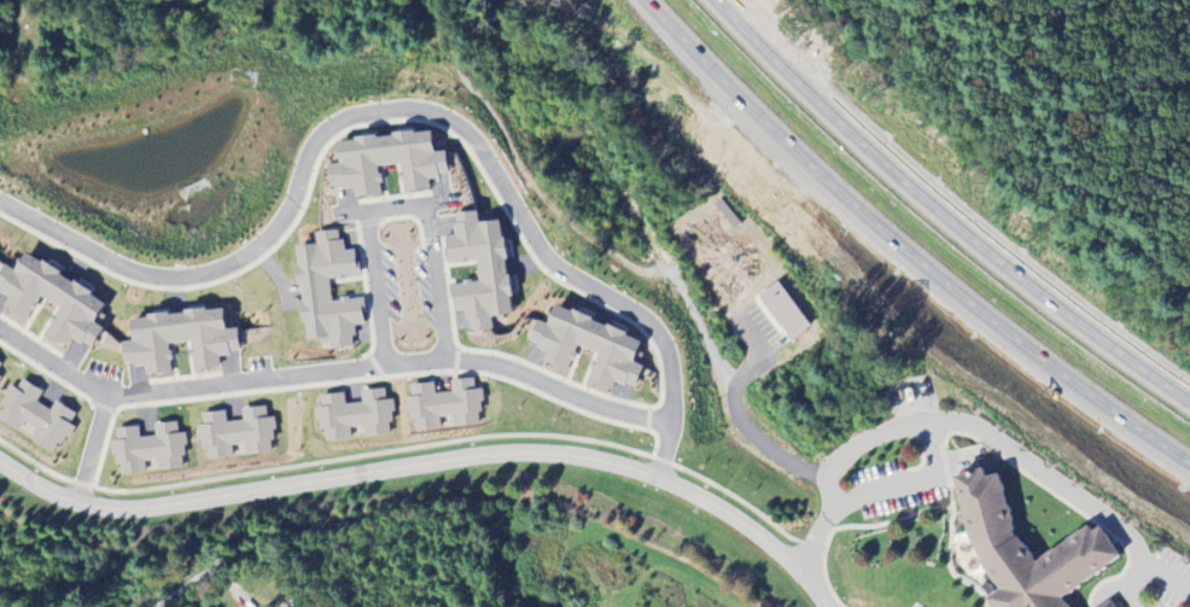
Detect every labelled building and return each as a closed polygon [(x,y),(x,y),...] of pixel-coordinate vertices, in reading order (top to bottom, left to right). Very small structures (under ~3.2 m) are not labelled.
[(335,142),(338,165),(322,167),(325,190),(352,187),(354,202),(381,198),(377,168),(397,166),(401,195),(429,192),(427,179),(447,177),(444,152),(432,154),(430,133),(414,135),(414,132),(335,142)] [(499,222),(475,224),(474,213),(451,215),(453,237),(442,238),(444,264),(474,262),(476,284),(446,286),(448,313),(463,312),(465,333),(489,330),(488,318),(507,316),(499,222)] [(294,248),(301,342),(326,340),(327,351),(352,349),(350,327),(362,326),(359,299),(329,302),(327,281),(357,279),(355,251),(340,252),(339,232),(314,234),(315,246),(294,248)] [(22,255),(12,272),(2,266),(0,270),(0,293),(8,297),(1,309),(24,323),(39,298),(55,309),(39,335),(64,350),(70,339),(87,350),(106,319),(97,314),(104,304),(22,255)] [(757,297),(790,341),(809,327),(775,283),(757,297)] [(641,342),(552,306),(544,326),(534,321),(525,344),(545,352),(540,365),(565,374),(576,347),(594,355),(582,383),(609,394),(612,384),(623,388),(624,385),(634,389),(642,368),(637,366),(642,356),(636,353),(641,342)] [(127,321),(130,342),(119,344),(123,366),(134,365),(134,369),(145,368),(146,379),(173,375),(168,346),(189,343),(194,373),(221,369),(219,358),(240,355),(236,330),(224,332),(221,310),(205,313),(204,309),(127,321)] [(479,427),(476,391),(472,391),(471,380),(447,382),(448,394),(432,395),(431,384),(408,387),(408,399),(403,399),(405,422),(412,421),(413,433),(437,431),(436,419),(450,418),(451,429),(479,427)] [(48,454),(53,445),(60,447),(71,428),(68,426),(72,414),(58,405),(52,404),(47,412),(35,404),(38,393),(19,381),(14,390),(6,388),(3,394),(0,404),(0,424),(16,433),(21,424),(32,431),(26,441),(48,454)] [(388,437),(386,424),(392,424),(390,401),(384,401),(383,390),(358,393),(359,405),(343,406),(342,395),(319,398),(320,409),(314,410),(316,432),(323,432),(324,444),(349,441),(348,429),(361,428),(362,439),(388,437)] [(207,461),(233,459),(231,447),(244,446),(245,457),(274,454),(271,419),(266,420),(265,408),(242,410),(242,422),(227,424),(226,413),(202,415),(203,427),(198,427),(199,451),(206,450),(207,461)] [(119,477),(145,474),(143,463),(156,461),(157,473),(183,470),(181,457),(187,457),(184,434),(179,435),(177,423),(153,426),(155,438),(139,440),(138,428),(113,431),(115,443),(109,443),(111,466),(118,465),(119,477)] [(1066,595),(1126,551),(1106,523),(1098,527),(1093,521),(1040,558),(1025,533),(1021,533),(1019,527),(1021,526),(1005,468),(992,472),(990,462),(963,468),(979,537),(1008,584),(993,594),(999,601),(990,606),(1076,606),(1066,595)] [(1113,599),(1099,606),(1120,606),(1113,599)]
